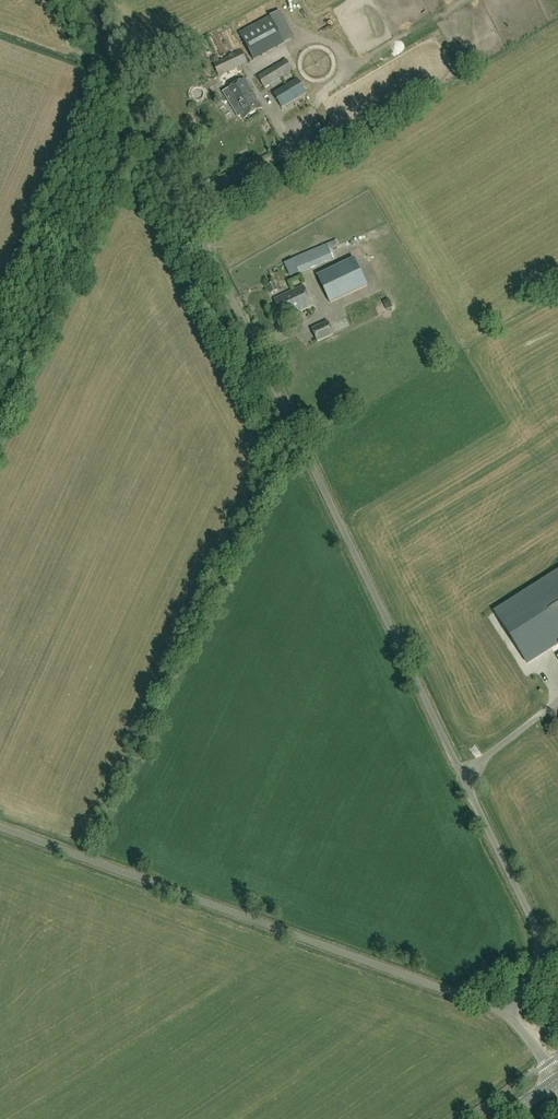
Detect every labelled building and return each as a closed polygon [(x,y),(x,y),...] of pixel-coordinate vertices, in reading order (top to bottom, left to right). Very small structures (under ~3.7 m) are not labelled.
[(254,60),(284,43),(270,17),(239,33),(254,60)] [(247,63),(241,50),(213,63),(220,76),(247,63)] [(264,88),(296,68),(289,57),(257,76),(264,88)] [(238,117),(241,115),(244,119),(262,108),(245,79),(226,90),(227,91),(224,93),(238,117)] [(282,107),(306,93),(298,79),(274,93),(282,107)] [(299,273),(334,258),(330,249),(339,245),(336,239),(293,258),(294,259),(299,273)] [(330,301),(364,285),(356,266),(352,259),(317,275),(330,301)] [(271,293),(278,290),(274,281),(267,284),(271,293)] [(283,319),(313,305),(304,286),(274,299),(283,319)] [(317,340),(333,333),(327,320),(311,327),(317,340)] [(495,612),(528,663),(557,644),(557,572),(495,612)]
